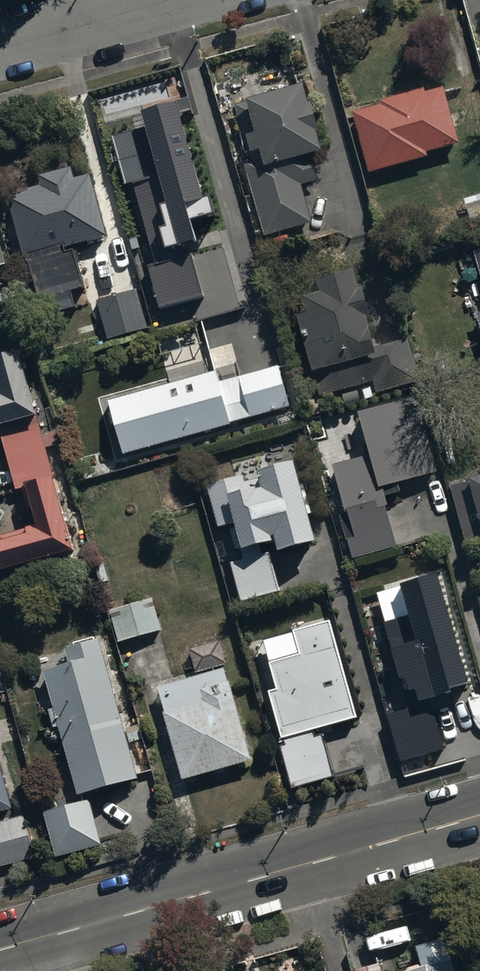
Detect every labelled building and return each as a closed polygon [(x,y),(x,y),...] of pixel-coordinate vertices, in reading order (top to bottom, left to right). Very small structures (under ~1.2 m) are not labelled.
[(302,79),(247,94),(249,101),(235,105),(246,148),(259,144),(263,159),(246,164),(265,234),(312,221),(302,185),(319,180),(311,151),(321,148),(314,123),(318,121),(312,99),(308,100),(302,79)] [(459,143),(443,86),(424,92),(423,88),(379,101),(380,105),(353,113),(371,173),(426,157),(424,153),(459,143)] [(203,196),(176,100),(140,110),(144,127),(111,135),(125,183),(133,181),(155,263),(149,265),(161,308),(204,297),(189,243),(197,241),(191,219),(215,213),(210,194),(203,196)] [(65,247),(107,235),(90,174),(75,178),(72,167),(39,176),(43,187),(8,197),(25,257),(28,256),(65,247)] [(463,194),(471,218),(479,215),(479,189),(463,194)] [(66,251),(65,247),(28,256),(44,316),(77,307),(72,291),(86,287),(75,249),(66,251)] [(312,307),(299,310),(321,393),(375,379),(379,392),(411,384),(399,338),(377,344),(368,309),(372,308),(365,281),(361,282),(356,263),(320,272),(323,286),(307,290),(312,307)] [(136,285),(96,296),(108,335),(148,323),(136,285)] [(39,404),(21,340),(0,345),(0,369),(3,381),(0,382),(0,415),(39,404)] [(213,374),(109,403),(123,453),(290,408),(279,367),(240,377),(234,353),(209,359),(213,374)] [(415,396),(357,410),(370,454),(332,466),(346,510),(338,513),(353,560),(396,547),(383,504),(388,502),(386,495),(401,490),(398,482),(438,470),(415,396)] [(317,537),(293,458),(259,468),(262,479),(243,485),(241,478),(209,488),(220,527),(236,522),(242,543),(276,534),(280,548),(317,537)] [(479,518),(479,474),(468,477),(479,518)] [(279,584),(269,546),(230,557),(241,595),(279,584)] [(473,698),(438,574),(375,592),(409,708),(389,714),(402,761),(446,749),(435,709),(473,698)] [(118,638),(160,626),(151,594),(109,606),(118,638)] [(357,711),(329,614),(291,624),(298,647),(269,655),(276,681),(267,683),(282,737),(279,738),(291,782),(333,770),(320,722),(357,711)] [(226,660),(219,636),(188,645),(195,669),(226,660)] [(72,665),(46,672),(80,794),(139,778),(100,640),(68,649),(72,665)] [(229,670),(159,688),(183,779),(252,761),(229,670)] [(17,809),(0,747),(0,814),(17,809)] [(92,802),(46,814),(58,859),(104,846),(92,802)] [(0,825),(0,865),(1,870),(39,860),(28,818),(0,825)] [(445,937),(417,946),(422,966),(405,970),(455,970),(445,937)]
